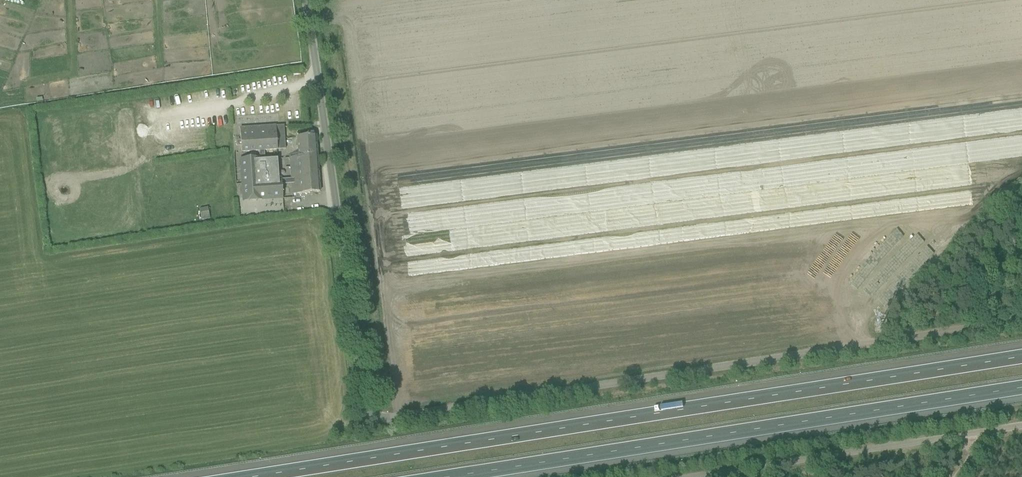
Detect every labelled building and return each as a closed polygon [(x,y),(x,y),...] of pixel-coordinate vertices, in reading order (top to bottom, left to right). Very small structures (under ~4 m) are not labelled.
[(317,155),(298,157),(289,157),(291,179),(279,179),(277,159),(265,160),(264,150),(277,150),(276,126),(240,128),(241,152),(259,151),(260,160),(242,161),(245,198),(280,196),(279,184),(291,184),(292,194),(319,192),(317,155)] [(317,155),(315,136),(297,137),(298,157),(317,155)] [(202,219),(211,218),(209,206),(200,207),(202,219)]
